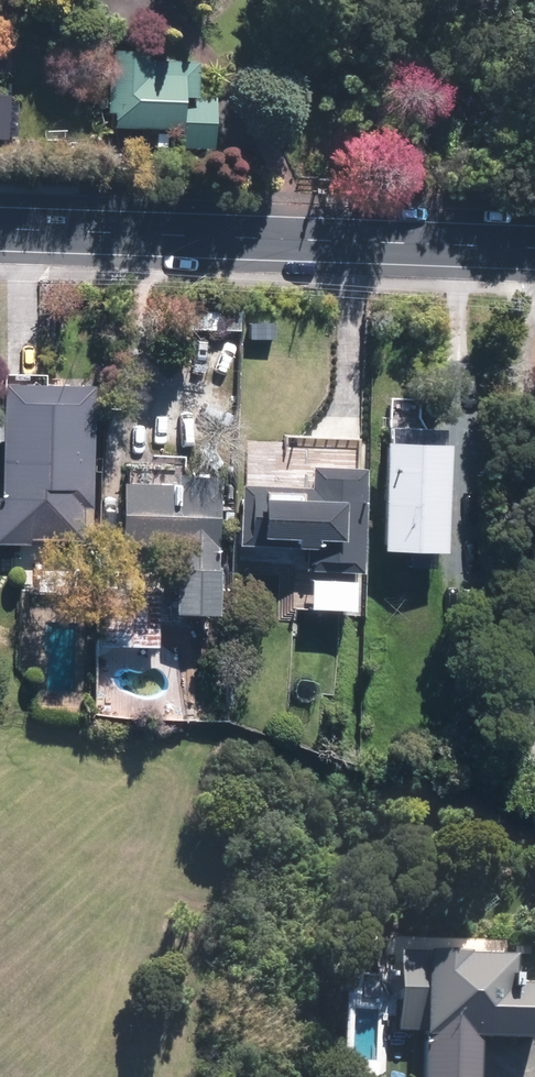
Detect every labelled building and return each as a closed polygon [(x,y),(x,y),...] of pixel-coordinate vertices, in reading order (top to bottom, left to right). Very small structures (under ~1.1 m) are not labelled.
[(112,115),(112,130),(177,132),(177,154),(213,155),(215,98),(197,98),(197,66),(178,65),(178,53),(114,51),(113,79),(106,79),(105,115),(112,115)] [(28,546),(28,540),(87,541),(91,380),(63,379),(63,385),(3,384),(0,497),(0,545),(28,546)] [(443,551),(448,430),(381,428),(377,549),(443,551)] [(187,456),(149,455),(149,468),(120,467),(117,548),(176,550),(174,617),(215,618),(219,470),(187,469),(187,456)] [(352,574),(357,470),(307,468),(306,488),(239,485),(236,543),(306,546),(305,572),(352,574)] [(162,563),(100,561),(97,647),(158,649),(162,563)] [(420,1037),(419,1076),(472,1076),(474,1044),(534,1046),(534,997),(511,996),(512,957),(392,952),(389,1035),(420,1037)]
